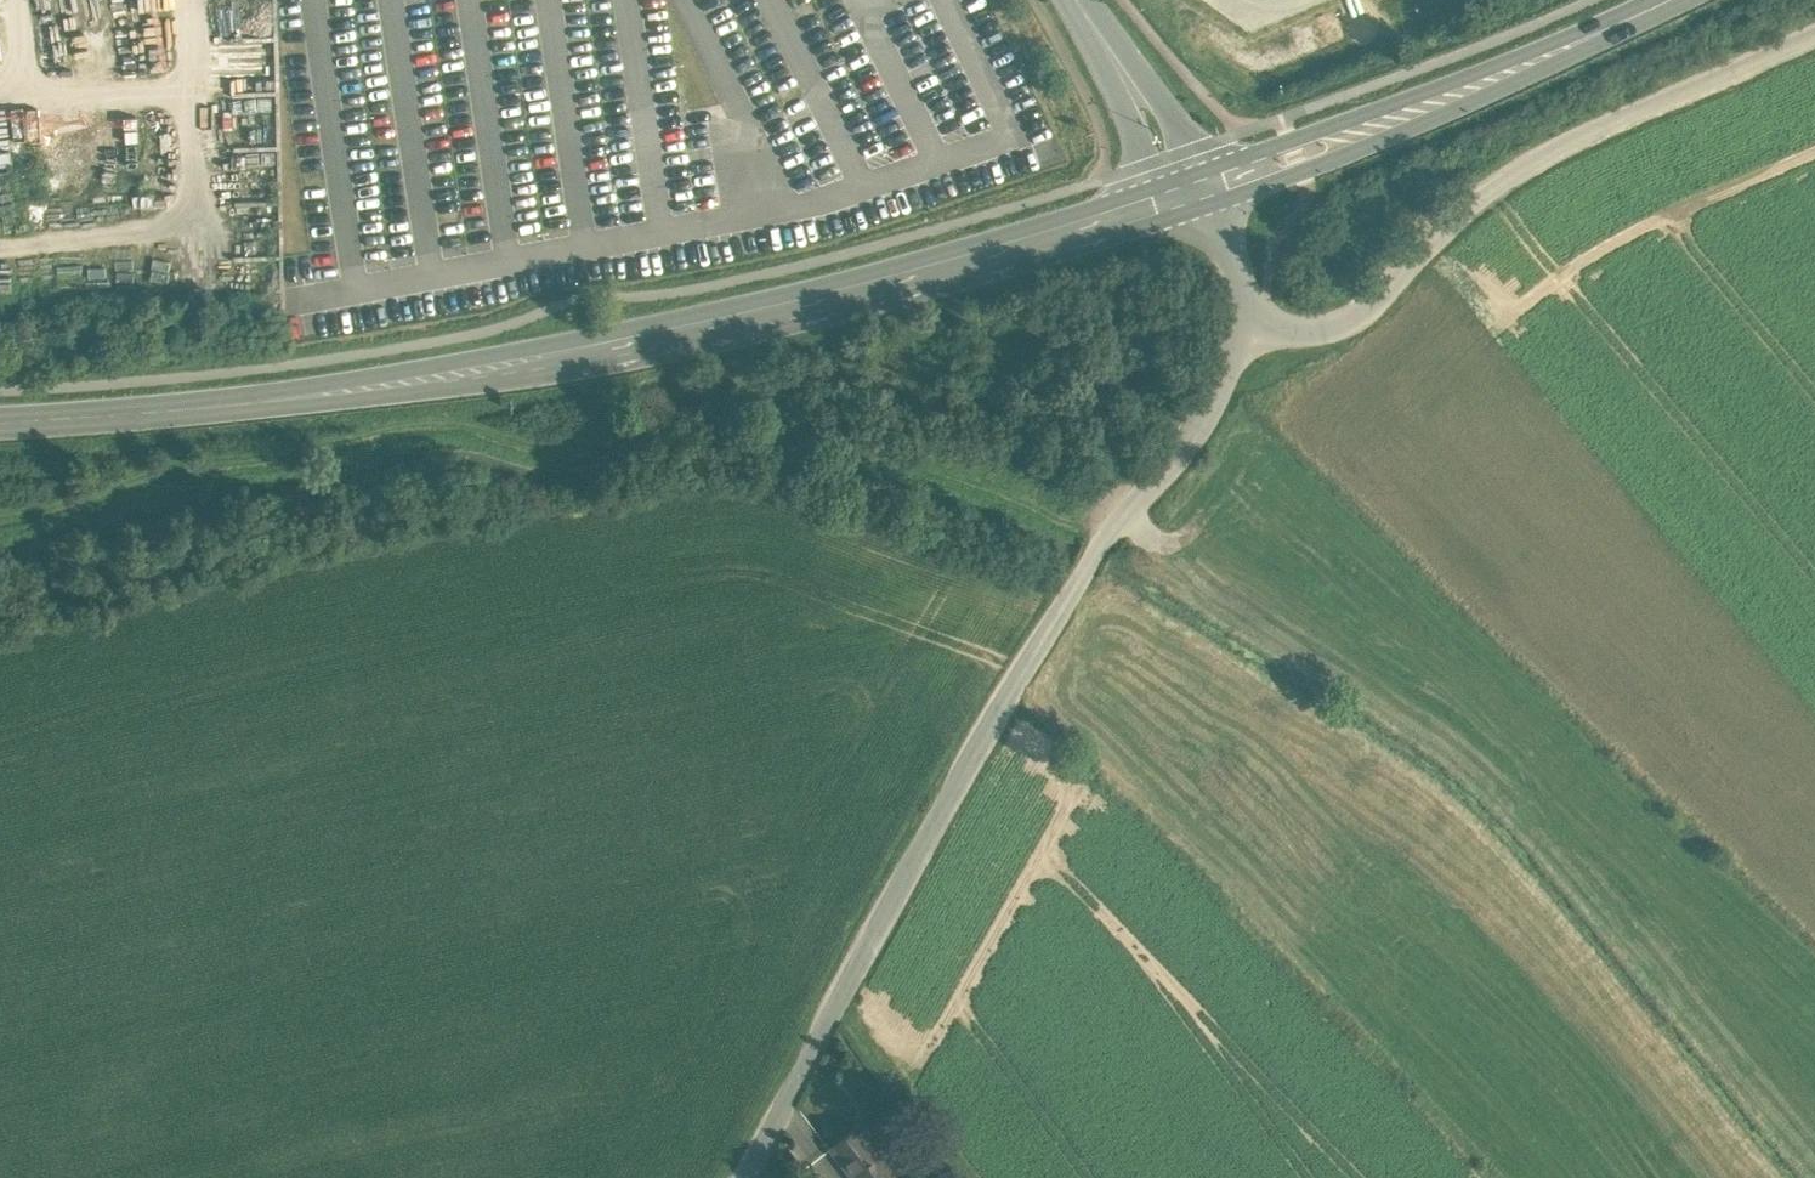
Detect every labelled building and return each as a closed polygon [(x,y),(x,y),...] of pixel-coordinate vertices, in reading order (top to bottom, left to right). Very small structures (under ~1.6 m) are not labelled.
[(831,1144),(859,1177),(876,1177),(896,1164),(863,1120),(831,1144)]
